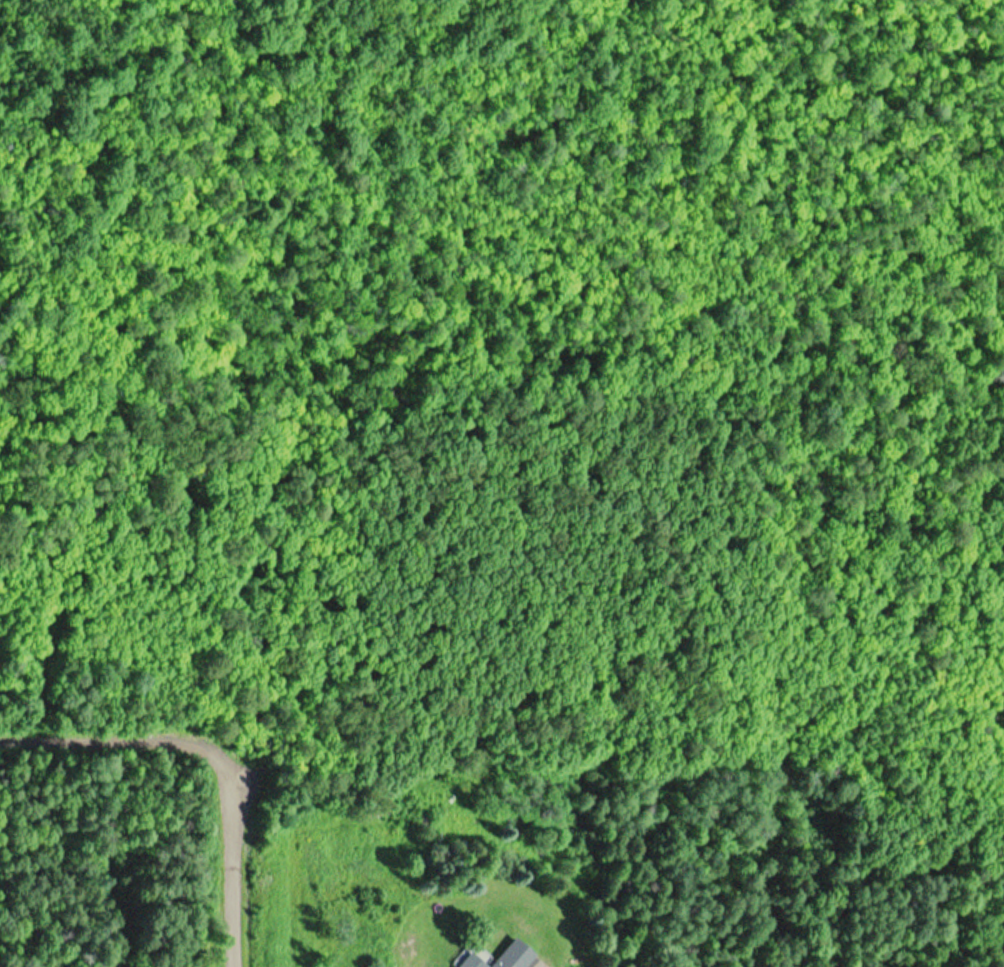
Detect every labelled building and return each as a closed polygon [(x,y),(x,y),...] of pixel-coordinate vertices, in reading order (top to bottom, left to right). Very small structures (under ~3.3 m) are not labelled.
[(535,957),(512,939),(491,966),(526,966),(535,957)] [(468,953),(457,966),(485,966),(468,953)]
